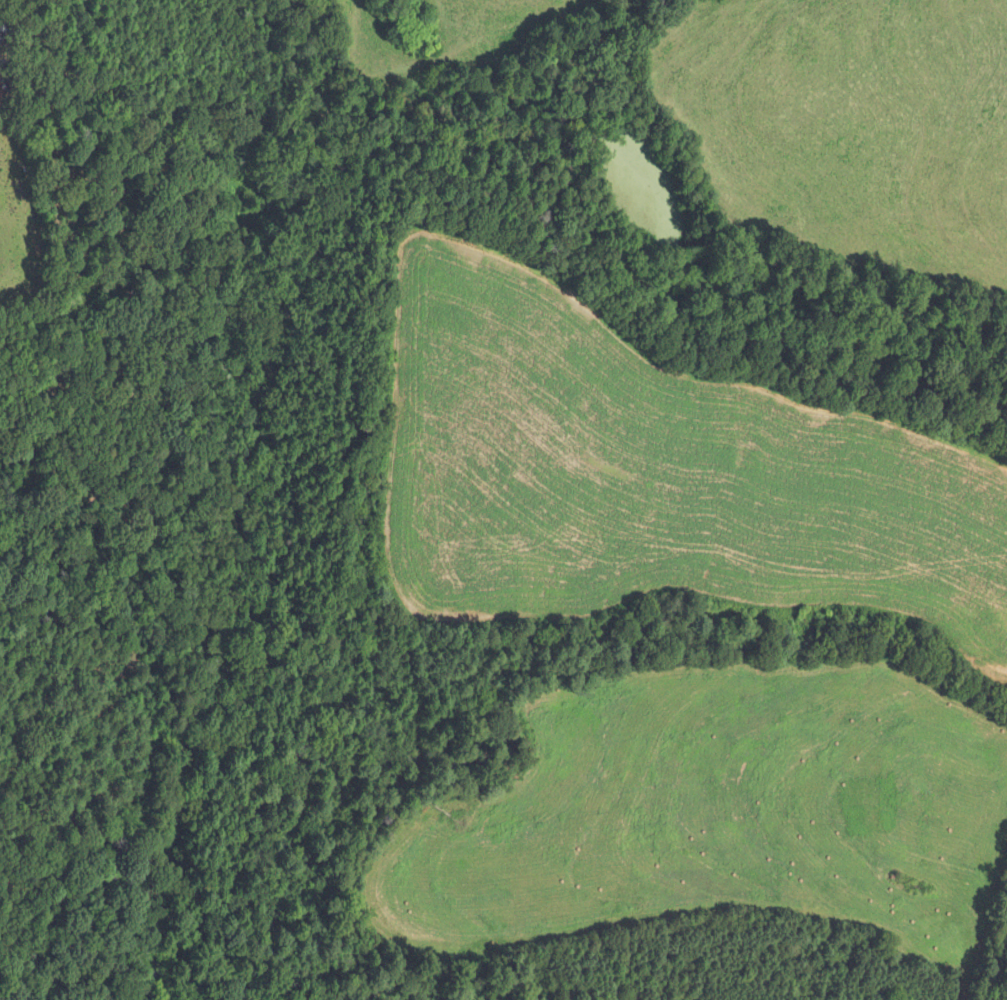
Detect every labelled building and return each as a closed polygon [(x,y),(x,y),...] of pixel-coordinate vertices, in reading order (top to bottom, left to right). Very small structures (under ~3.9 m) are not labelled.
[(11,45),(11,13),(0,13),(0,45),(11,45)]
